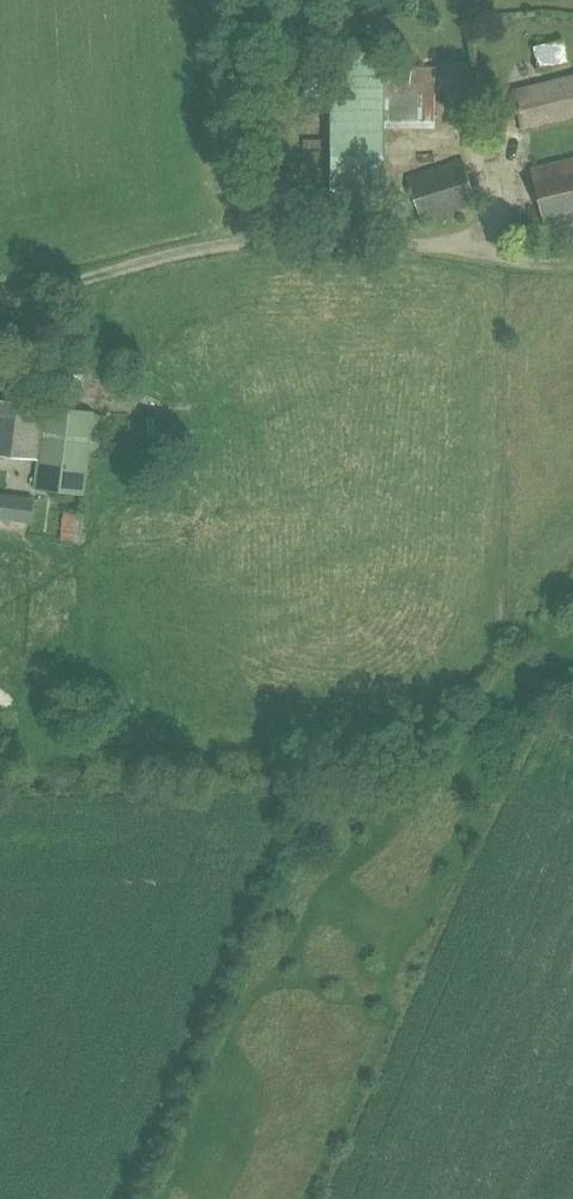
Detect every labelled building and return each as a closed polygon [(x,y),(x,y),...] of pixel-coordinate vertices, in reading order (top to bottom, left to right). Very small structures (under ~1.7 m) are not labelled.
[(534,47),(540,70),(569,62),(563,39),(534,47)] [(523,128),(572,115),(572,76),(513,91),(523,128)] [(407,178),(423,222),(478,203),(462,159),(407,178)] [(546,228),(572,222),(572,159),(533,168),(546,228)] [(38,458),(34,488),(84,494),(93,411),(0,400),(0,454),(38,458)] [(31,523),(34,497),(0,495),(0,519),(31,523)] [(62,509),(60,540),(84,541),(86,512),(62,509)]
